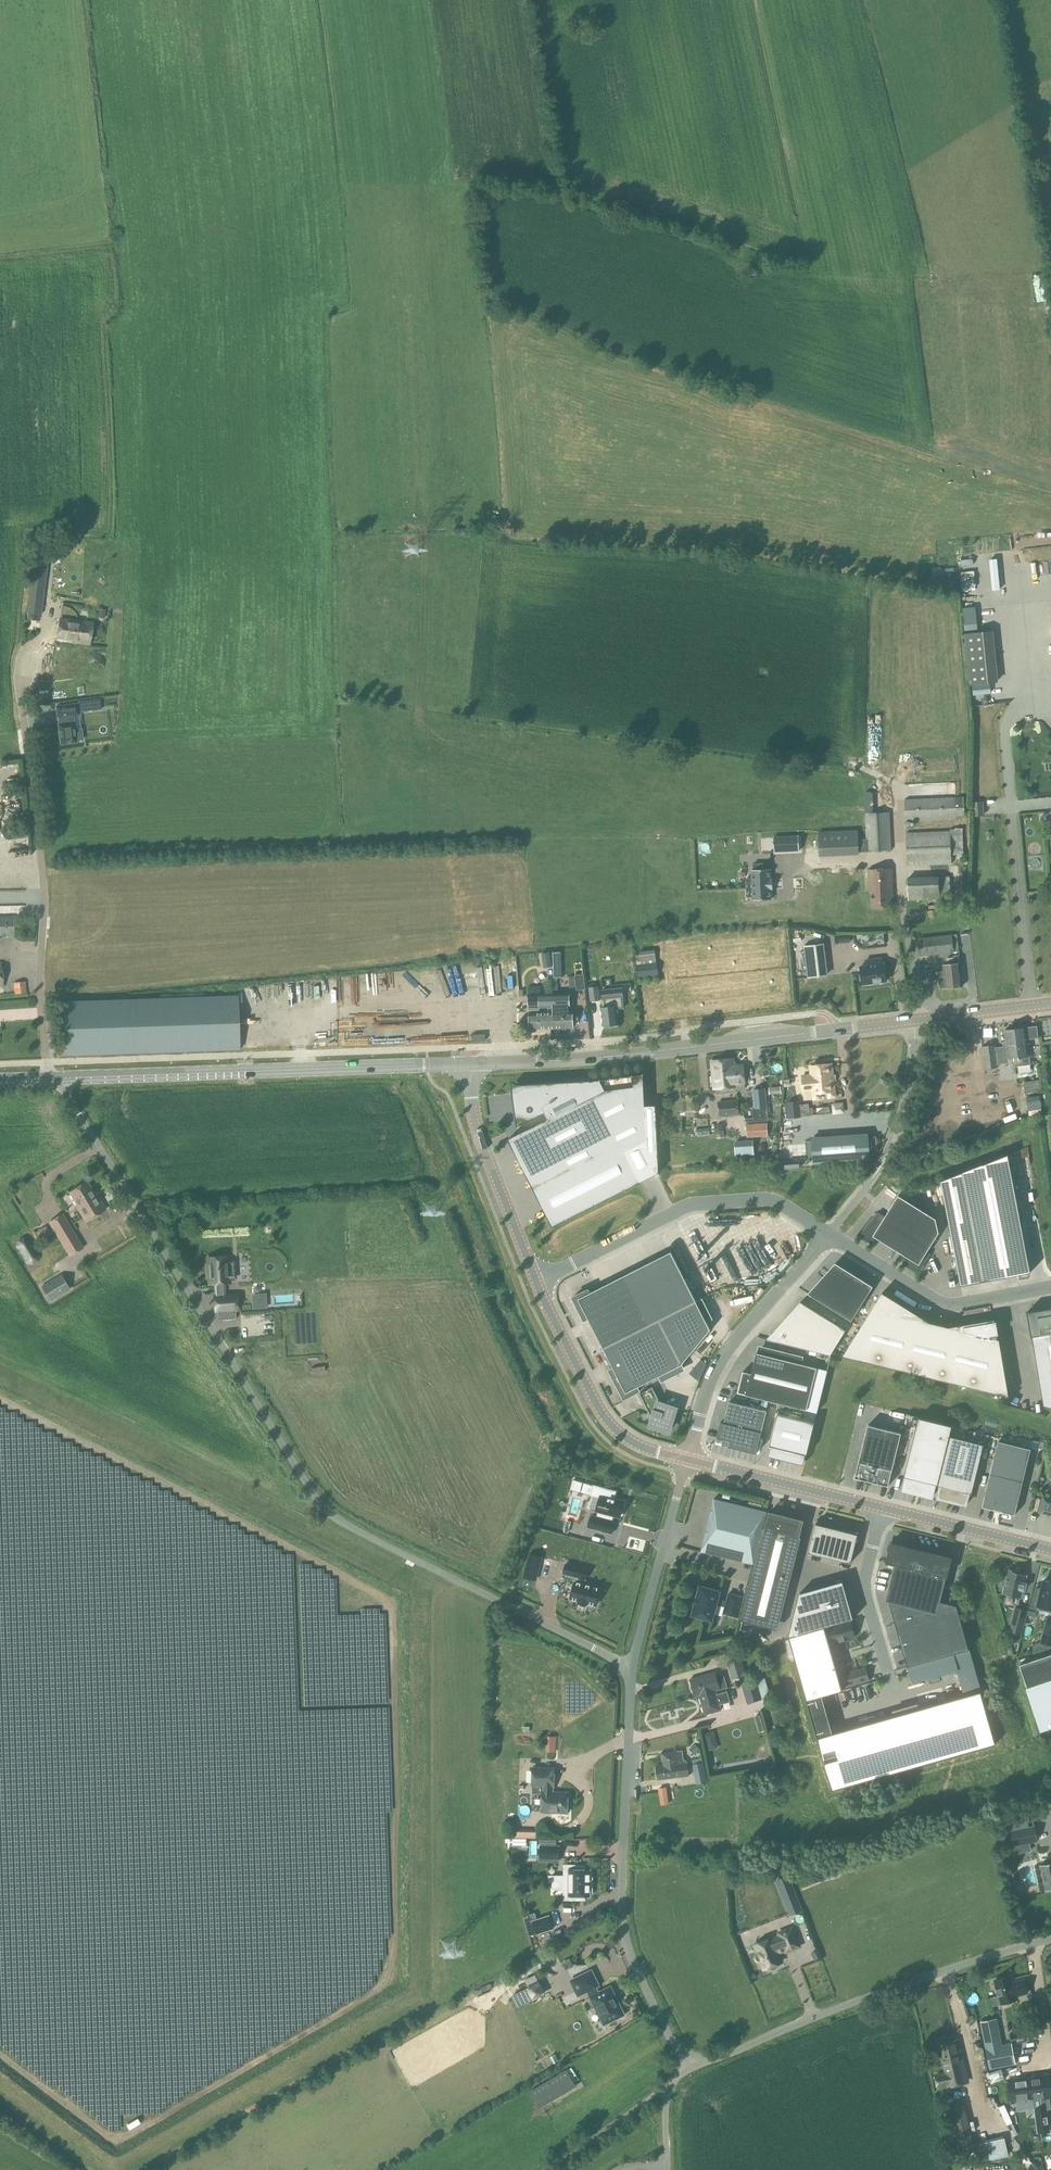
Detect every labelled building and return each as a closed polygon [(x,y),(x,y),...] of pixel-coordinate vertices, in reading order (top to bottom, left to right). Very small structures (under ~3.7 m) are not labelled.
[(49,554),(35,552),(28,615),(42,617),(46,584),(46,580),(49,554)] [(954,589),(956,580),(930,575),(928,584),(954,589)] [(61,619),(58,640),(68,642),(71,642),(90,644),(93,623),(77,621),(61,619)] [(964,634),(969,685),(998,682),(993,631),(964,634)] [(84,653),(65,651),(65,646),(51,645),(48,680),(82,683),(84,653)] [(79,712),(101,709),(100,701),(57,706),(58,717),(60,717),(60,724),(59,724),(61,744),(77,742),(76,740),(83,739),(79,712)] [(905,821),(956,819),(956,816),(965,815),(964,797),(955,797),(904,799),(905,821)] [(975,816),(983,815),(982,802),(974,803),(975,816)] [(867,852),(891,851),(890,812),(865,813),(867,852)] [(950,831),(906,832),(907,866),(951,864),(951,861),(964,861),(963,828),(950,828),(950,831)] [(818,832),(819,856),(859,855),(858,830),(818,832)] [(774,852),(800,851),(799,837),(799,836),(774,837),(774,839),(774,852)] [(771,879),(770,869),(768,869),(768,864),(754,864),(754,870),(752,870),(752,879),(747,879),(748,897),(753,896),(753,900),(772,899),(771,889),(773,889),(773,879),(771,879)] [(892,906),(891,893),(893,892),(892,869),(868,870),(869,893),(870,893),(871,907),(892,906)] [(908,901),(940,900),(940,899),(951,898),(950,876),(938,877),(908,878),(908,901)] [(17,936),(17,917),(0,917),(0,936),(17,936)] [(960,952),(958,935),(953,935),(953,934),(918,938),(920,956),(954,952),(960,952)] [(826,975),(822,943),(804,945),(808,977),(826,975)] [(659,975),(657,962),(655,949),(640,950),(640,954),(636,955),(637,964),(636,964),(638,978),(659,975)] [(561,952),(553,952),(554,977),(562,977),(561,952)] [(948,965),(943,965),(943,970),(938,971),(940,987),(963,985),(961,963),(960,963),(960,956),(947,958),(948,965)] [(471,983),(462,957),(451,961),(459,986),(471,983)] [(886,976),(888,976),(889,974),(888,969),(887,968),(885,968),(884,963),(883,963),(882,958),(866,960),(866,965),(860,966),(863,984),(886,981),(886,976)] [(632,961),(624,961),(624,972),(632,972),(632,961)] [(515,989),(513,962),(483,963),(484,976),(498,975),(498,990),(515,989)] [(423,981),(427,978),(416,965),(413,967),(423,981)] [(448,966),(441,968),(454,1000),(461,997),(448,966)] [(585,989),(584,974),(574,975),(576,990),(585,989)] [(382,990),(387,986),(377,975),(372,979),(382,990)] [(342,978),(338,982),(351,994),(355,989),(342,978)] [(15,994),(27,993),(26,981),(13,982),(15,994)] [(541,994),(541,986),(529,986),(530,994),(541,994)] [(590,988),(591,1001),(601,1000),(600,987),(590,988)] [(605,1002),(606,1002),(607,1006),(602,1007),(604,1025),(618,1024),(616,1008),(624,1008),(623,997),(622,988),(602,990),(603,999),(605,999),(605,1002)] [(332,996),(339,1005),(343,1002),(336,992),(332,996)] [(530,1029),(553,1028),(553,1022),(555,1022),(555,1007),(541,1007),(541,994),(530,994),(529,994),(529,1008),(529,1010),(540,1010),(540,1008),(548,1008),(548,1012),(529,1013),(530,1029)] [(553,1028),(574,1028),(573,1011),(565,1012),(565,1007),(570,1007),(569,994),(541,994),(541,1007),(555,1007),(555,1022),(553,1022),(553,1028)] [(238,995),(140,999),(142,1053),(240,1050),(238,995)] [(1005,1030),(1006,1041),(1002,1041),(1003,1047),(1007,1047),(1008,1057),(1010,1067),(1030,1065),(1027,1040),(1038,1038),(1037,1026),(1026,1027),(1026,1026),(1005,1030)] [(985,1069),(999,1068),(996,1045),(982,1046),(985,1069)] [(726,1072),(727,1087),(738,1086),(738,1088),(745,1088),(743,1065),(735,1066),(734,1059),(727,1060),(728,1072),(726,1072)] [(715,1088),(727,1087),(726,1072),(728,1072),(727,1060),(712,1061),(715,1088)] [(828,1092),(835,1091),(832,1063),(810,1066),(813,1093),(828,1092)] [(553,1227),(641,1182),(621,1144),(647,1131),(644,1074),(643,1074),(633,1076),(633,1075),(632,1075),(632,1076),(622,1077),(622,1076),(621,1077),(612,1078),(611,1078),(601,1080),(601,1079),(600,1079),(600,1080),(590,1081),(589,1081),(523,1085),(528,1119),(517,1125),(517,1127),(544,1113),(547,1119),(509,1139),(509,1140),(510,1140),(510,1139),(548,1120),(572,1168),(534,1187),(533,1186),(533,1187),(553,1227)] [(889,1089),(893,1082),(884,1076),(880,1083),(889,1089)] [(1025,1093),(1042,1090),(1043,1091),(1049,1090),(1047,1079),(1023,1082),(1025,1093)] [(753,1089),(755,1109),(767,1108),(765,1088),(753,1089)] [(739,1100),(719,1102),(721,1116),(740,1114),(739,1100)] [(800,1100),(784,1102),(787,1119),(801,1117),(800,1100)] [(747,1124),(747,1137),(768,1136),(767,1123),(747,1124)] [(870,1159),(868,1135),(813,1139),(814,1163),(870,1159)] [(735,1142),(736,1155),(754,1154),(753,1141),(735,1142)] [(1009,1154),(941,1181),(961,1286),(1031,1272),(1009,1154)] [(781,1155),(781,1166),(798,1166),(798,1155),(781,1155)] [(76,1206),(86,1222),(106,1209),(96,1193),(95,1194),(87,1181),(69,1192),(77,1205),(76,1206)] [(878,1213),(862,1233),(875,1241),(877,1238),(901,1253),(899,1256),(921,1269),(930,1254),(927,1252),(939,1233),(936,1219),(899,1195),(885,1217),(878,1213)] [(63,1214),(49,1223),(70,1256),(84,1247),(63,1214)] [(38,1240),(46,1235),(41,1227),(33,1232),(38,1240)] [(701,1240),(702,1230),(692,1230),(692,1240),(701,1240)] [(38,1260),(39,1256),(29,1238),(24,1238),(19,1241),(17,1245),(28,1263),(32,1263),(38,1260)] [(573,1297),(585,1320),(589,1318),(601,1343),(694,1296),(672,1251),(590,1293),(589,1289),(573,1297)] [(228,1257),(207,1258),(209,1283),(216,1283),(217,1295),(224,1295),(223,1282),(230,1282),(230,1278),(235,1278),(234,1261),(229,1262),(229,1261),(228,1257)] [(873,1286),(836,1263),(808,1293),(852,1321),(873,1286)] [(259,1272),(236,1272),(237,1285),(259,1284),(259,1272)] [(42,1287),(50,1301),(70,1289),(62,1275),(42,1287)] [(895,1300),(883,1292),(843,1356),(1009,1397),(1000,1339),(998,1339),(997,1335),(999,1334),(997,1321),(995,1321),(995,1319),(981,1322),(982,1324),(965,1326),(965,1324),(950,1327),(892,1313),(895,1300)] [(217,1295),(215,1295),(216,1311),(218,1311),(230,1311),(231,1317),(236,1317),(236,1310),(238,1310),(237,1294),(224,1295),(217,1295)] [(267,1307),(266,1294),(253,1295),(253,1308),(267,1307)] [(601,1343),(614,1368),(610,1370),(624,1399),(640,1391),(638,1387),(682,1365),(711,1329),(694,1296),(601,1343)] [(801,1302),(771,1335),(770,1340),(831,1355),(846,1330),(801,1302)] [(1028,1313),(1033,1336),(1044,1405),(1050,1407),(1050,1308),(1028,1313)] [(285,1327),(240,1329),(240,1335),(234,1335),(234,1340),(302,1337),(300,1312),(290,1313),(290,1320),(285,1320),(285,1327)] [(757,1353),(751,1375),(744,1373),(744,1371),(743,1371),(738,1393),(807,1410),(817,1368),(757,1353)] [(651,1425),(669,1431),(676,1408),(658,1402),(657,1401),(659,1399),(653,1387),(640,1393),(647,1407),(656,1410),(651,1425)] [(730,1401),(724,1422),(721,1422),(718,1433),(720,1433),(718,1442),(741,1448),(741,1449),(757,1453),(767,1411),(730,1401)] [(778,1414),(768,1456),(805,1465),(815,1423),(778,1414)] [(903,1476),(900,1489),(931,1497),(934,1484),(938,1485),(950,1436),(953,1426),(914,1416),(900,1475),(903,1476)] [(868,1425),(855,1478),(889,1486),(902,1433),(868,1425)] [(938,1497),(938,1498),(939,1498),(966,1504),(965,1505),(966,1505),(967,1504),(966,1504),(969,1493),(972,1493),(984,1445),(950,1436),(938,1485),(941,1486),(938,1497)] [(1015,1515),(1031,1449),(999,1441),(982,1507),(996,1510),(996,1509),(1002,1511),(1002,1512),(1015,1515)] [(573,1480),(571,1489),(580,1491),(582,1483),(573,1480)] [(616,1492),(594,1486),(592,1495),(601,1497),(601,1498),(599,1497),(597,1502),(599,1502),(597,1511),(599,1511),(598,1517),(592,1516),(589,1527),(612,1533),(615,1522),(610,1520),(611,1515),(620,1517),(624,1502),(614,1499),(616,1492)] [(1043,1495),(1039,1512),(1050,1515),(1050,1497),(1043,1495)] [(714,1498),(701,1551),(754,1564),(767,1512),(714,1498)] [(764,1528),(740,1620),(755,1624),(756,1618),(770,1622),(771,1616),(781,1619),(802,1537),(799,1537),(802,1526),(801,1526),(798,1537),(790,1534),(794,1518),(770,1512),(766,1528),(764,1528)] [(816,1524),(809,1552),(851,1563),(858,1534),(816,1524)] [(948,1577),(953,1557),(891,1542),(886,1562),(895,1564),(886,1600),(890,1601),(938,1613),(941,1601),(947,1577),(948,1577)] [(542,1562),(543,1557),(529,1553),(528,1558),(542,1562)] [(571,1598),(573,1599),(572,1601),(576,1602),(577,1600),(579,1600),(579,1602),(587,1605),(588,1603),(590,1603),(590,1605),(594,1606),(594,1605),(596,1605),(601,1589),(581,1584),(583,1578),(586,1579),(588,1569),(566,1563),(564,1573),(579,1577),(577,1583),(575,1582),(571,1598)] [(1010,1570),(1008,1578),(1003,1577),(1001,1585),(1006,1586),(1004,1593),(1021,1597),(1023,1590),(1025,1590),(1027,1583),(1024,1583),(1026,1576),(1015,1573),(1015,1571),(1010,1570)] [(88,1597),(99,1587),(93,1580),(82,1590),(88,1597)] [(1044,1580),(1042,1589),(1036,1587),(1031,1607),(1038,1609),(1039,1606),(1050,1609),(1050,1582),(1044,1580)] [(845,1581),(800,1594),(789,1637),(825,1627),(855,1620),(845,1581)] [(700,1585),(697,1598),(696,1597),(694,1603),(696,1603),(692,1615),(713,1621),(717,1604),(725,1607),(724,1613),(738,1617),(744,1597),(729,1593),(727,1602),(718,1599),(721,1591),(700,1585)] [(4,1611),(12,1620),(45,1633),(50,1638),(64,1643),(72,1623),(65,1621),(63,1618),(70,1602),(62,1599),(56,1605),(49,1602),(41,1610),(26,1604),(23,1600),(25,1593),(19,1590),(17,1595),(13,1594),(19,1600),(11,1597),(10,1598),(4,1611)] [(969,1649),(957,1606),(941,1601),(938,1613),(890,1601),(908,1667),(969,1649)] [(1010,1630),(1022,1633),(1027,1611),(1015,1608),(1010,1630)] [(1047,1621),(1041,1642),(1050,1645),(1050,1622),(1047,1621)] [(825,1627),(789,1637),(832,1790),(995,1745),(981,1692),(832,1733),(822,1695),(842,1690),(825,1627)] [(1020,1664),(1028,1687),(1050,1679),(1050,1654),(1020,1664)] [(733,1678),(745,1674),(740,1658),(728,1662),(733,1678)] [(726,1690),(716,1693),(715,1691),(727,1687),(724,1676),(717,1678),(715,1672),(690,1679),(695,1696),(700,1695),(705,1714),(721,1710),(719,1703),(730,1700),(726,1690)] [(742,1683),(748,1702),(762,1699),(756,1679),(742,1683)] [(684,1699),(683,1682),(672,1683),(673,1699),(684,1699)] [(681,1732),(672,1734),(675,1742),(683,1740),(681,1732)] [(709,1751),(718,1748),(714,1732),(704,1734),(709,1751)] [(683,1758),(683,1751),(662,1754),(664,1766),(657,1767),(658,1779),(689,1775),(688,1763),(683,1758)] [(703,1762),(702,1757),(692,1760),(693,1764),(692,1764),(697,1784),(708,1782),(704,1762),(703,1762)] [(554,1786),(555,1769),(533,1768),(532,1785),(545,1786),(545,1792),(543,1792),(542,1812),(568,1813),(569,1793),(552,1793),(552,1786),(554,1786)] [(1018,1821),(1009,1823),(1014,1846),(1038,1841),(1035,1826),(1020,1829),(1018,1821)] [(525,1850),(526,1839),(513,1838),(512,1849),(525,1850)] [(560,1858),(560,1846),(540,1846),(540,1858),(560,1858)] [(1048,1855),(1050,1863),(1041,1865),(1046,1890),(1050,1889),(1050,1855),(1048,1855)] [(825,1863),(830,1876),(843,1871),(838,1858),(825,1863)] [(564,1883),(593,1883),(593,1872),(591,1872),(591,1870),(586,1870),(586,1865),(570,1865),(570,1869),(564,1869),(564,1883)] [(593,1883),(564,1883),(564,1895),(570,1896),(570,1900),(585,1900),(585,1896),(590,1896),(591,1893),(593,1893),(593,1883)] [(538,1933),(556,1927),(551,1914),(533,1920),(538,1933)] [(780,1933),(781,1936),(773,1939),(773,1938),(755,1945),(765,1969),(782,1962),(778,1953),(786,1949),(787,1951),(799,1946),(792,1928),(780,1933)] [(591,1997),(595,2007),(597,2006),(606,2024),(615,2020),(614,2018),(622,2014),(614,1998),(616,1997),(611,1987),(599,1993),(596,1987),(598,1987),(590,1971),(573,1979),(580,1995),(588,1991),(591,1997)] [(998,1996),(999,1996),(1002,2004),(1017,1999),(1016,1996),(1028,1992),(1024,1980),(1013,1983),(1010,1976),(995,1980),(997,1989),(996,1989),(998,1996)] [(517,2007),(533,1999),(527,1988),(512,1996),(517,2007)] [(1005,2021),(1007,2027),(1016,2025),(1014,2018),(1005,2021)] [(1016,2064),(1012,2043),(999,2046),(994,2020),(981,2023),(990,2069),(1016,2064)] [(945,2072),(935,2074),(939,2089),(966,2082),(960,2058),(963,2057),(962,2051),(959,2052),(956,2040),(938,2044),(945,2072)] [(1049,2076),(1030,2079),(1031,2083),(1033,2101),(1035,2101),(1050,2099),(1050,2090),(1049,2076)] [(1031,2083),(1019,2085),(1023,2104),(1035,2102),(1035,2101),(1033,2101),(1031,2083)] [(940,2093),(942,2100),(949,2098),(947,2091),(940,2093)] [(946,2107),(957,2153),(974,2149),(964,2103),(946,2107)]
